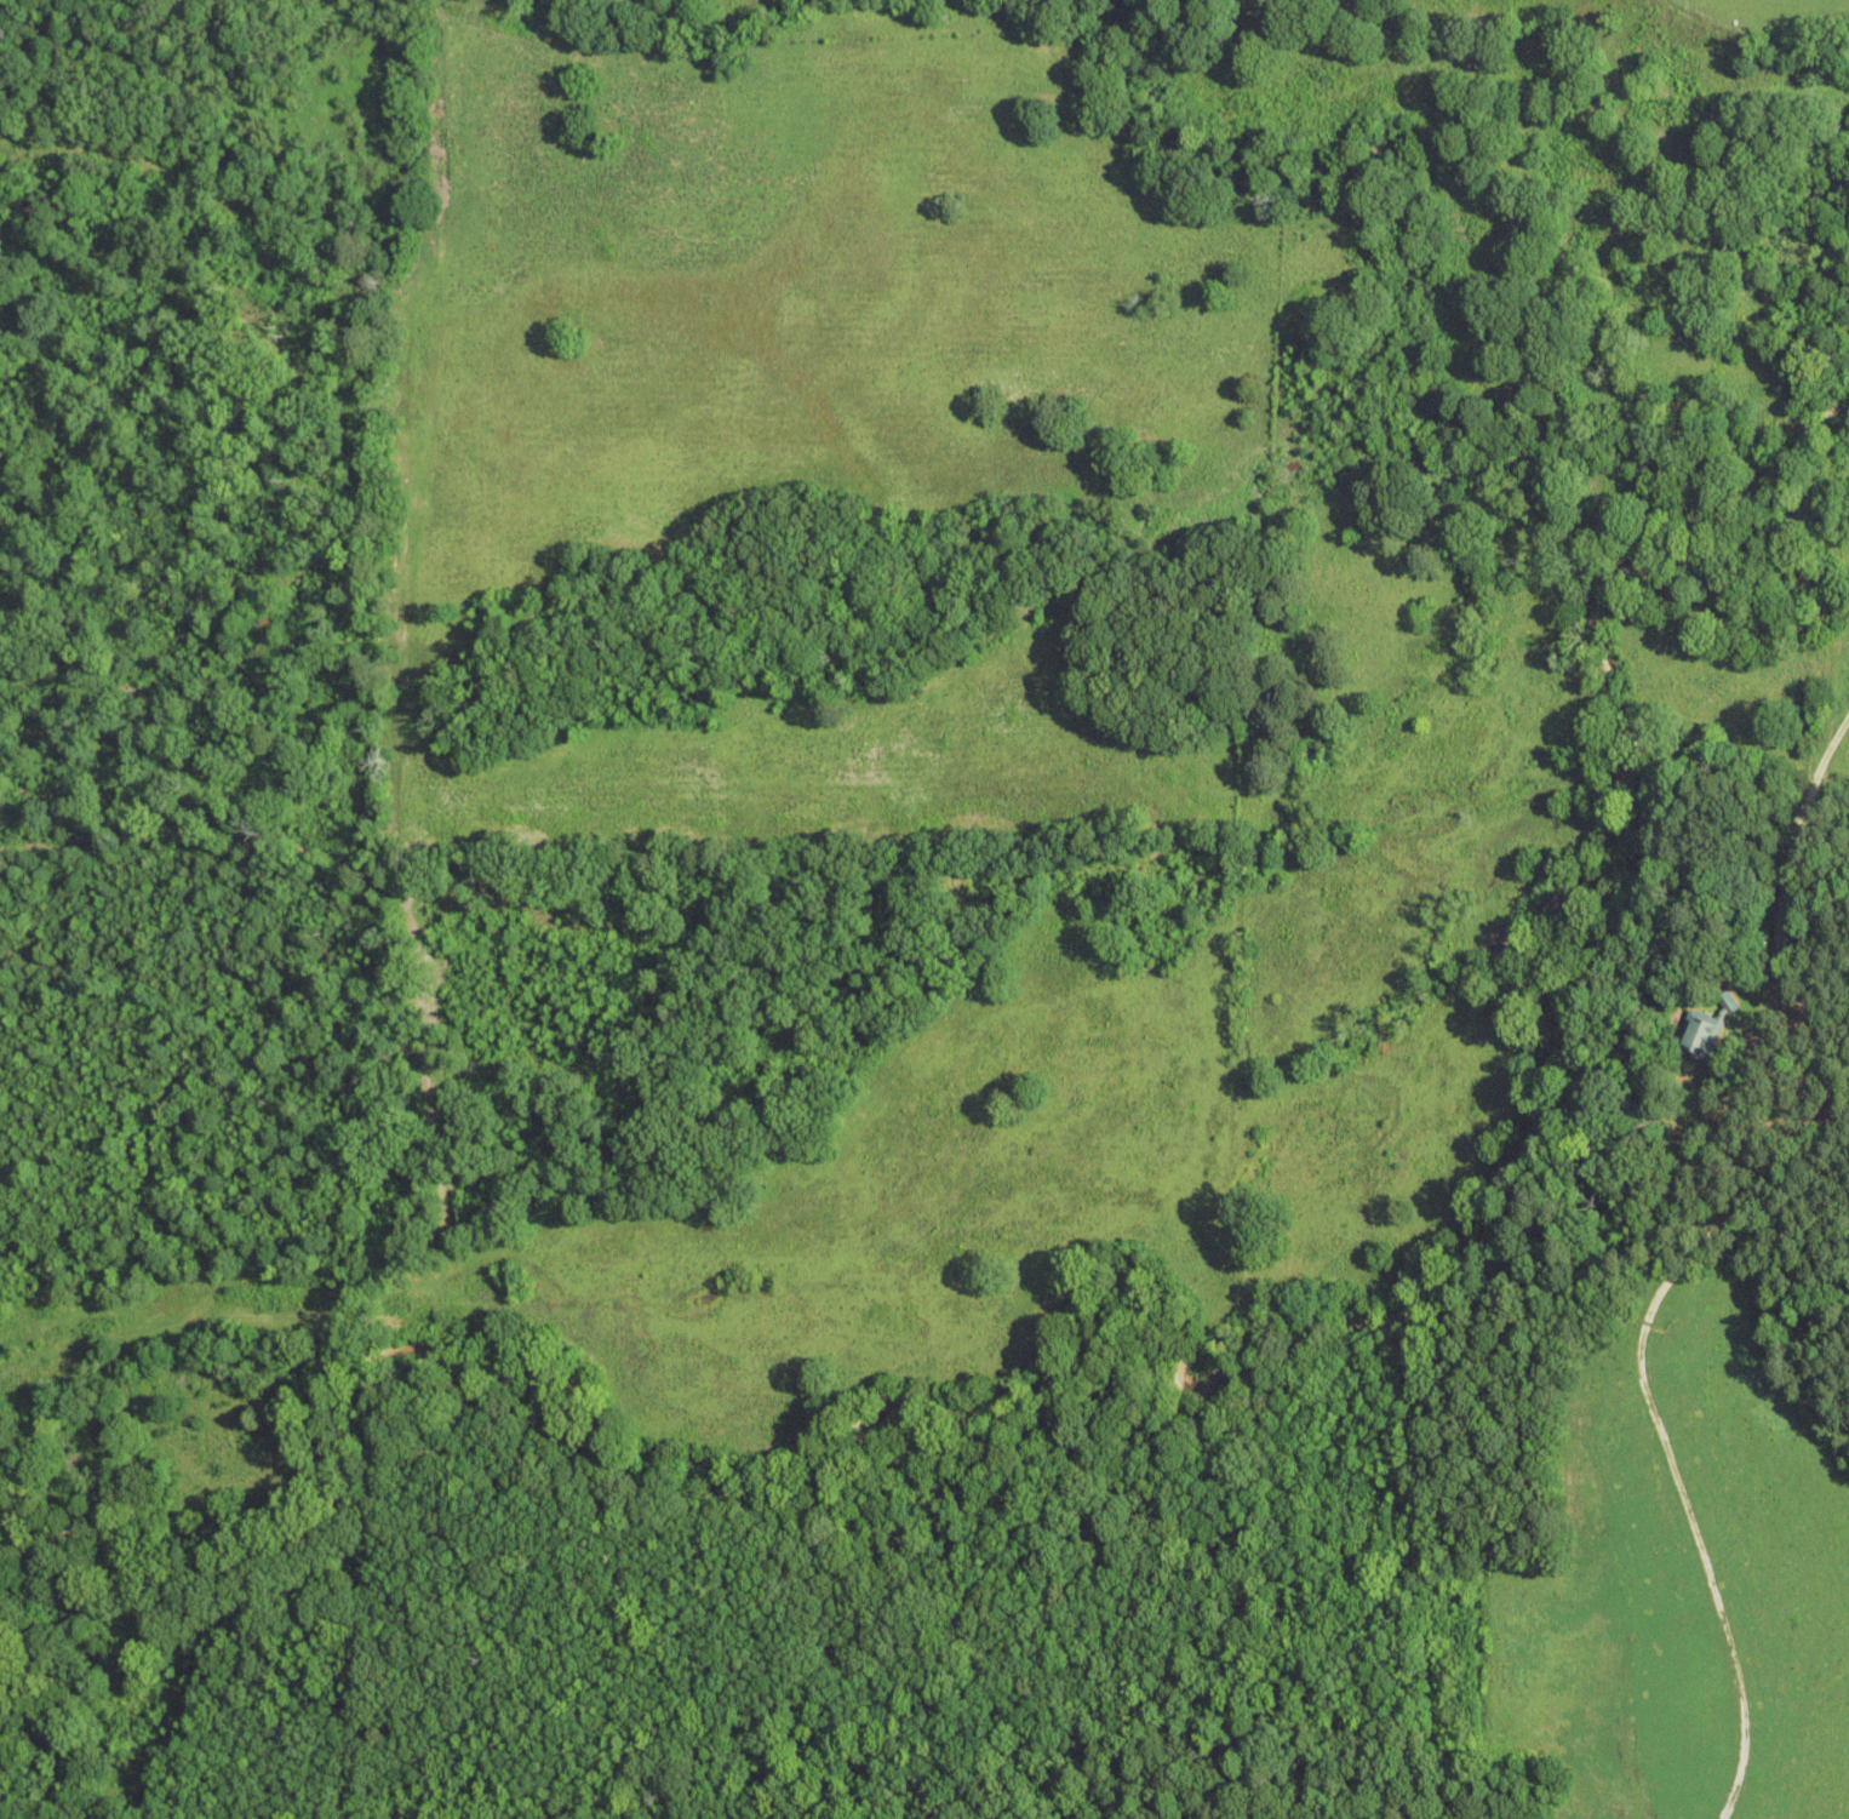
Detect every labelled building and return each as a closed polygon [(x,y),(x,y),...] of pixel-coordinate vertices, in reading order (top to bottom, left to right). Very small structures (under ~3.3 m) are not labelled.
[(1704,1063),(1719,1025),(1686,1012),(1670,1049),(1704,1063)]
